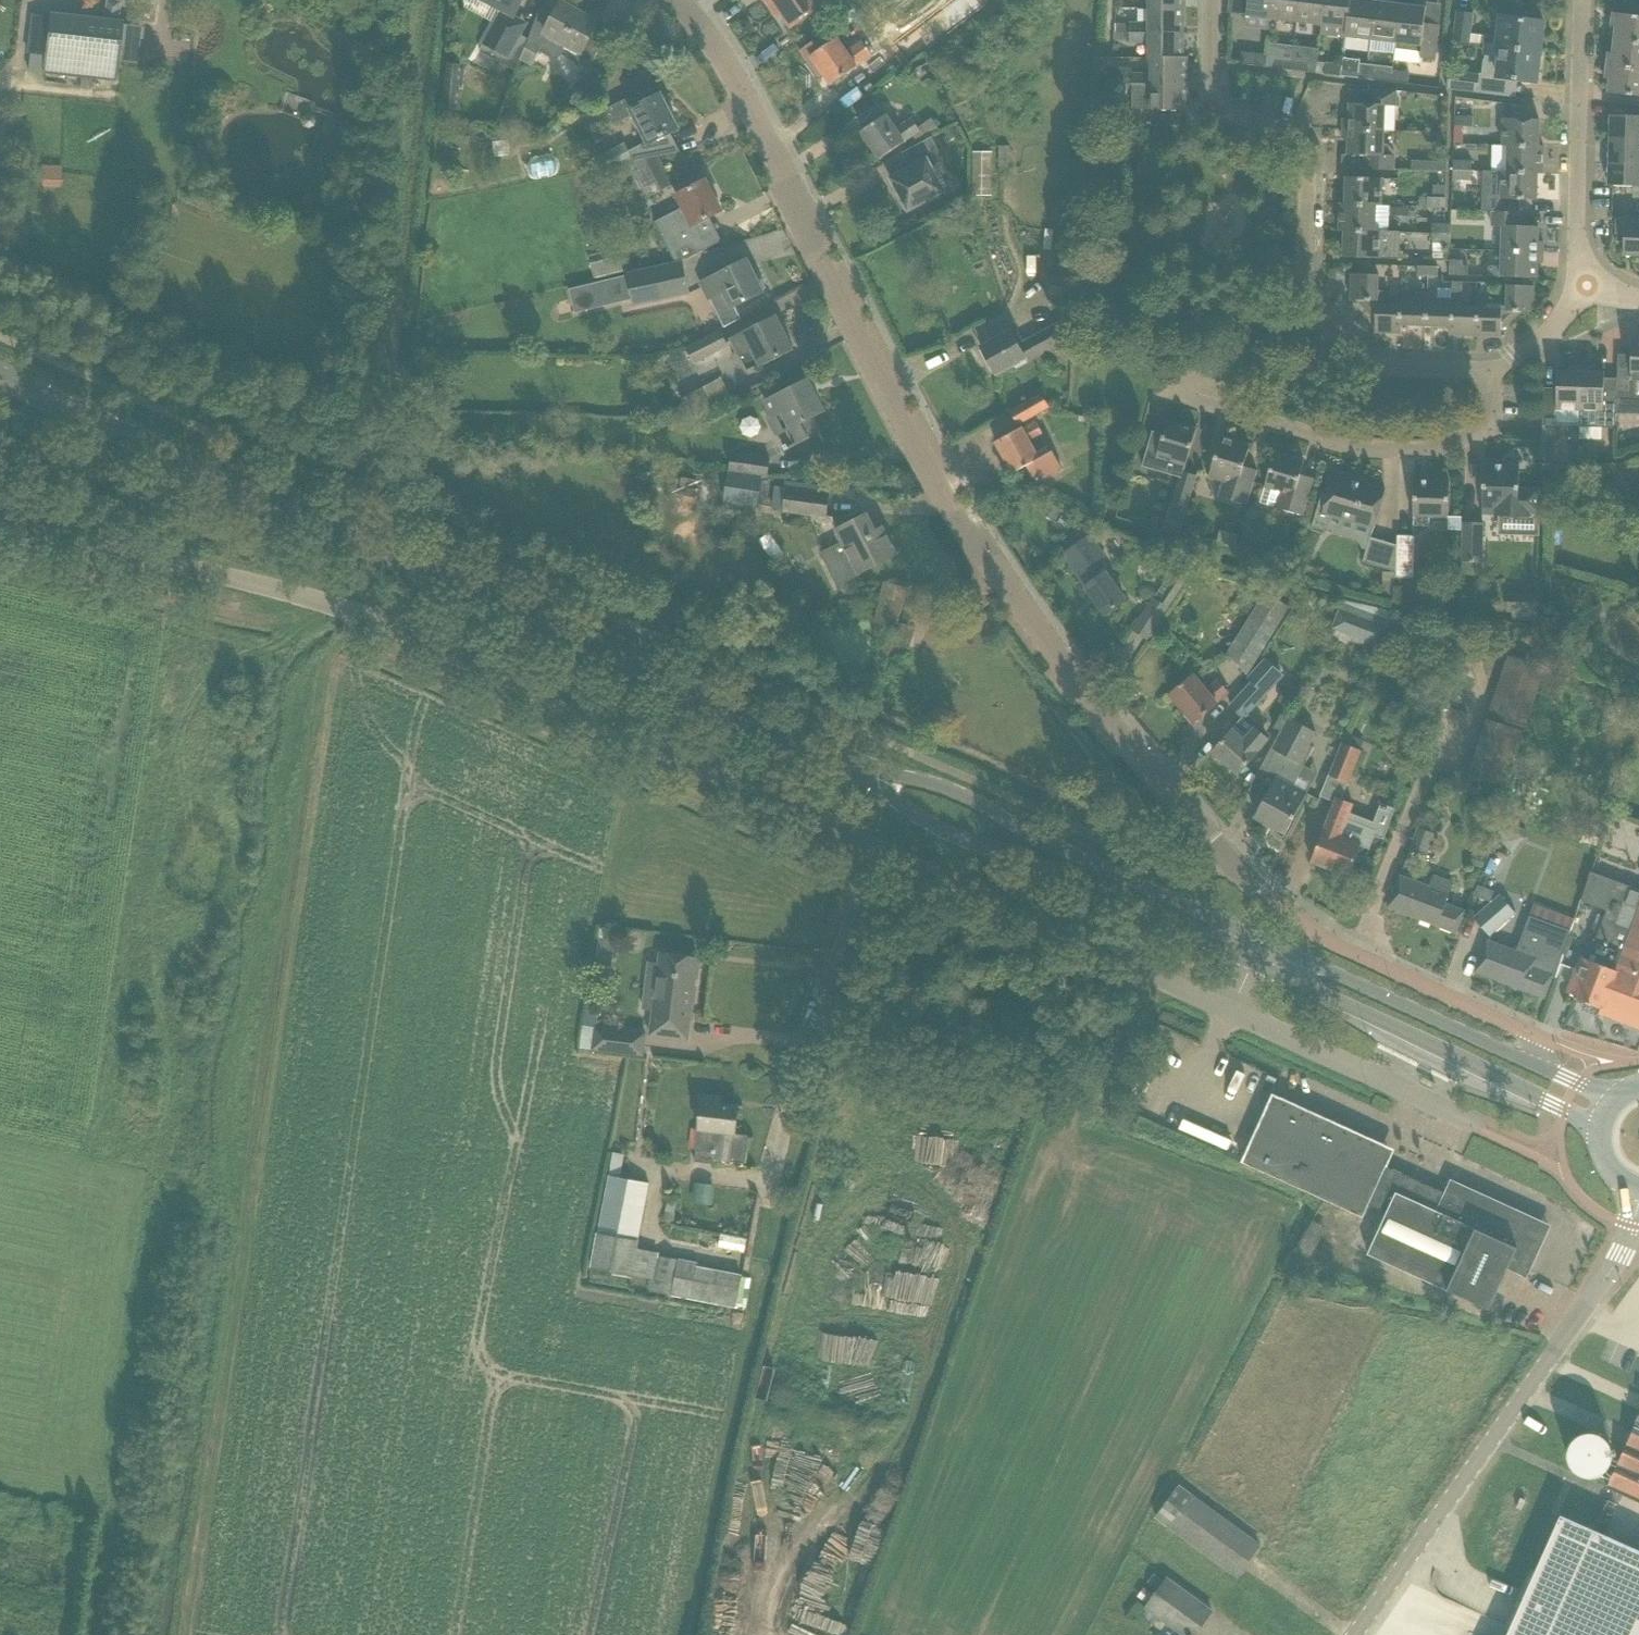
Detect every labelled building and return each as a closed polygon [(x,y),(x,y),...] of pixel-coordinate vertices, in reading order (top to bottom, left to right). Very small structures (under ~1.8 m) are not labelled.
[(125,3),(109,0),(108,0),(105,13),(122,16),(125,3)] [(515,16),(524,0),(484,0),(515,16)] [(777,17),(782,14),(791,27),(809,15),(828,1),(827,0),(765,0),(777,17)] [(1272,18),(1274,0),(1230,0),(1229,13),(1272,18)] [(1297,21),(1299,0),(1274,0),(1272,18),(1297,21)] [(1322,24),(1325,0),(1299,0),(1297,21),(1322,24)] [(1346,37),(1350,0),(1325,0),(1322,24),(1320,34),(1346,37)] [(1375,0),(1350,0),(1346,37),(1370,40),(1375,0)] [(1395,43),(1400,5),(1386,3),(1387,0),(1375,0),(1370,40),(1369,50),(1394,53),(1395,43)] [(1400,5),(1395,43),(1422,47),(1420,58),(1435,60),(1439,25),(1424,23),(1427,2),(1416,0),(1415,6),(1400,5)] [(526,47),(538,54),(548,35),(580,52),(576,59),(590,67),(608,33),(596,26),(598,22),(562,2),(556,14),(541,6),(526,47)] [(908,40),(921,30),(902,4),(870,27),(892,58),(911,44),(908,40)] [(1130,22),(1130,33),(1181,34),(1181,25),(1183,25),(1184,8),(1149,8),(1148,23),(1130,22)] [(1453,43),(1470,45),(1474,13),(1456,11),(1453,43)] [(1615,40),(1638,43),(1638,16),(1614,13),(1612,26),(1616,27),(1615,40)] [(44,70),(115,79),(122,22),(51,14),(44,70)] [(1484,46),(1486,46),(1486,45),(1540,52),(1544,21),(1501,16),(1498,38),(1485,36),(1484,46)] [(483,44),(509,57),(521,34),(496,21),(483,44)] [(856,65),(872,54),(862,41),(846,51),(837,37),(831,42),(825,33),(800,50),(818,78),(823,74),(830,85),(848,73),(857,66),(856,65)] [(1151,58),(1151,59),(1184,59),(1184,57),(1184,40),(1181,40),(1181,34),(1130,33),(1129,42),(1148,42),(1148,58),(1151,58)] [(1607,66),(1638,69),(1638,43),(1615,40),(1613,53),(1609,52),(1607,66)] [(1536,82),(1540,52),(1486,45),(1486,46),(1484,60),(1497,61),(1495,77),(1536,82)] [(1240,64),(1258,66),(1259,55),(1242,53),(1240,64)] [(1132,82),(1132,85),(1185,85),(1185,76),(1187,76),(1188,57),(1184,57),(1184,59),(1151,59),(1151,74),(1117,73),(1117,81),(1132,82)] [(1274,68),(1291,70),(1292,59),(1275,57),(1274,68)] [(1343,66),(1342,77),(1358,79),(1360,59),(1344,57),(1343,66)] [(1292,59),(1291,70),(1308,72),(1309,61),(1292,59)] [(443,107),(458,108),(463,64),(447,62),(443,107)] [(1324,74),(1342,77),(1343,66),(1325,64),(1324,74)] [(1607,66),(1606,78),(1610,79),(1608,93),(1638,96),(1638,69),(1607,66)] [(1374,81),(1391,83),(1392,72),(1375,70),(1374,81)] [(1447,90),(1477,93),(1479,75),(1449,71),(1447,90)] [(1392,72),(1391,83),(1407,85),(1408,74),(1392,72)] [(572,100),(586,88),(578,80),(565,92),(572,100)] [(1185,85),(1132,85),(1132,94),(1151,94),(1151,110),(1187,111),(1188,91),(1185,91),(1185,85)] [(1343,118),(1343,129),(1384,130),(1385,106),(1395,106),(1396,91),(1369,90),(1368,104),(1349,103),(1349,118),(1343,118)] [(644,159),(658,156),(676,153),(680,151),(680,150),(676,151),(669,134),(679,128),(661,93),(647,101),(642,91),(623,100),(608,108),(615,124),(633,115),(647,141),(629,150),(625,142),(602,154),(608,166),(644,159)] [(303,115),(301,120),(303,124),(307,126),(312,124),(313,119),(311,115),(307,113),(303,115)] [(905,142),(904,142),(921,131),(912,118),(896,129),(886,115),(862,131),(880,159),(905,142)] [(1610,138),(1638,139),(1638,116),(1611,115),(1610,138)] [(1454,117),(1454,127),(1471,128),(1472,118),(1454,117)] [(1502,145),(1508,145),(1538,146),(1538,145),(1539,119),(1503,118),(1502,145)] [(954,124),(944,130),(949,139),(959,133),(954,124)] [(1384,130),(1343,129),(1343,140),(1348,140),(1348,155),(1367,155),(1366,169),(1393,170),(1394,151),(1388,144),(1383,143),(1384,130)] [(932,168),(945,161),(932,137),(902,153),(910,168),(891,178),(899,194),(896,195),(903,209),(907,207),(908,211),(945,191),(932,168)] [(1609,162),(1638,163),(1638,139),(1610,138),(1609,162)] [(1508,145),(1507,171),(1507,172),(1538,173),(1538,174),(1543,174),(1544,146),(1538,145),(1538,146),(1508,145)] [(973,195),(992,195),(993,151),(973,151),(973,195)] [(658,156),(644,159),(661,191),(673,185),(658,156)] [(1412,171),(1436,172),(1447,172),(1447,162),(1412,161),(1412,171)] [(1453,162),(1453,171),(1471,171),(1471,162),(1453,162)] [(1609,162),(1608,185),(1638,186),(1638,163),(1609,162)] [(12,184),(13,165),(0,164),(0,183),(12,184)] [(1471,171),(1453,171),(1453,180),(1470,181),(1471,171)] [(1507,172),(1507,171),(1501,171),(1501,198),(1537,200),(1538,174),(1538,173),(1507,172)] [(1346,177),(1346,203),(1376,204),(1376,205),(1382,206),(1383,178),(1346,177)] [(655,223),(675,261),(688,258),(702,252),(708,248),(694,225),(722,211),(706,180),(677,195),(684,207),(655,223)] [(1427,207),(1446,208),(1446,198),(1427,198),(1427,207)] [(1339,231),(1344,231),(1345,230),(1375,231),(1376,205),(1376,204),(1346,203),(1340,203),(1339,231)] [(1392,207),(1392,215),(1405,215),(1405,208),(1392,207)] [(1503,227),(1502,251),(1543,252),(1543,242),(1538,241),(1538,226),(1519,226),(1520,212),(1492,211),(1491,226),(1503,227)] [(1617,217),(1616,234),(1624,234),(1623,255),(1638,255),(1638,218),(1617,217)] [(1432,224),(1432,233),(1450,234),(1451,225),(1432,224)] [(1345,230),(1344,231),(1344,257),(1400,259),(1401,232),(1375,231),(1345,230)] [(1450,234),(1432,233),(1431,242),(1450,243),(1450,234)] [(592,255),(597,277),(628,269),(623,248),(592,255)] [(1517,277),(1529,278),(1536,278),(1537,263),(1543,263),(1543,252),(1502,251),(1501,265),(1490,265),(1488,267),(1488,276),(1517,277)] [(702,282),(710,298),(725,327),(741,319),(735,306),(763,292),(762,290),(765,288),(758,274),(755,276),(746,260),(702,282)] [(689,294),(681,263),(627,276),(635,308),(689,294)] [(1351,300),(1357,300),(1383,301),(1383,291),(1378,291),(1378,275),(1369,274),(1369,264),(1360,264),(1359,274),(1352,274),(1351,300)] [(1417,276),(1427,276),(1427,265),(1417,265),(1417,276)] [(1427,265),(1427,276),(1437,276),(1437,265),(1427,265)] [(1449,276),(1466,276),(1466,267),(1449,267),(1449,276)] [(1050,295),(1077,297),(1078,277),(1051,275),(1050,295)] [(1507,284),(1506,301),(1506,311),(1521,311),(1533,312),(1534,286),(1528,286),(1529,278),(1517,277),(1517,285),(1507,284)] [(1451,293),(1460,293),(1460,282),(1452,282),(1451,293)] [(1401,325),(1426,325),(1427,293),(1416,293),(1416,298),(1402,298),(1401,325)] [(1426,325),(1450,326),(1451,326),(1452,302),(1452,299),(1437,299),(1437,293),(1427,293),(1426,325)] [(1401,333),(1401,325),(1402,298),(1399,298),(1399,299),(1391,299),(1391,306),(1382,306),(1383,301),(1357,300),(1376,319),(1375,332),(1401,333)] [(1477,309),(1476,335),(1501,336),(1501,330),(1521,311),(1506,311),(1506,301),(1500,301),(1500,310),(1485,309),(1485,304),(1474,303),(1474,309),(1477,309)] [(1449,334),(1476,335),(1477,309),(1474,309),(1460,308),(1461,302),(1452,302),(1451,326),(1450,326),(1449,334)] [(981,347),(996,374),(1025,359),(1027,363),(1050,350),(1058,365),(1073,357),(1076,313),(1020,344),(1012,330),(981,347)] [(732,339),(740,354),(752,348),(761,365),(792,349),(775,317),(732,339)] [(687,347),(694,363),(727,346),(720,331),(687,347)] [(1617,401),(1617,404),(1638,405),(1638,342),(1632,342),(1630,378),(1617,377),(1617,401)] [(435,365),(452,365),(453,355),(435,354),(435,365)] [(1556,409),(1580,410),(1581,365),(1569,365),(1568,372),(1557,371),(1557,388),(1544,388),(1543,426),(1556,426),(1556,409)] [(1581,365),(1580,410),(1579,428),(1603,428),(1604,410),(1603,410),(1604,373),(1593,373),(1594,366),(1581,365)] [(773,415),(769,418),(785,450),(820,432),(812,417),(823,411),(808,380),(766,401),(773,415)] [(1040,394),(1011,411),(1019,425),(1048,409),(1040,394)] [(1093,415),(1087,421),(1094,427),(1100,421),(1093,415)] [(1151,431),(1141,466),(1181,477),(1182,472),(1184,473),(1196,430),(1167,421),(1163,435),(1151,431)] [(1031,442),(1044,435),(1037,422),(1023,429),(1022,427),(995,442),(1013,473),(1027,465),(1037,483),(1063,468),(1052,451),(1040,458),(1031,442)] [(1209,477),(1229,483),(1225,499),(1247,505),(1257,470),(1244,466),(1250,445),(1221,437),(1215,457),(1209,477)] [(1542,439),(1542,463),(1555,463),(1555,439),(1542,439)] [(733,453),(731,471),(767,476),(770,459),(733,453)] [(1276,507),(1303,516),(1314,478),(1300,474),(1304,461),(1275,453),(1265,486),(1280,491),(1276,507)] [(1516,533),(1539,534),(1541,488),(1519,487),(1520,466),(1484,464),(1482,514),(1495,514),(1495,516),(1499,516),(1499,504),(1517,505),(1516,533)] [(1328,494),(1322,493),(1312,528),(1327,532),(1332,516),(1375,528),(1386,490),(1360,482),(1360,484),(1352,482),(1354,476),(1335,470),(1328,494)] [(767,476),(731,471),(726,501),(763,507),(767,476)] [(1173,504),(1188,508),(1197,477),(1184,473),(1182,472),(1181,477),(1173,504)] [(1413,515),(1414,515),(1414,526),(1431,527),(1431,517),(1448,517),(1449,481),(1423,480),(1423,476),(1414,475),(1413,515)] [(784,511),(825,517),(829,495),(787,489),(784,511)] [(1041,511),(1053,519),(1059,510),(1047,503),(1041,511)] [(848,555),(828,565),(838,584),(858,573),(877,564),(896,554),(883,528),(875,531),(867,514),(848,523),(835,530),(841,541),(848,555)] [(1463,561),(1483,561),(1484,523),(1464,523),(1463,561)] [(1218,541),(1236,546),(1239,535),(1221,530),(1218,541)] [(1086,585),(1085,586),(1105,615),(1123,602),(1103,573),(1101,575),(1094,564),(1106,555),(1091,534),(1064,553),(1086,585)] [(1397,546),(1396,572),(1396,577),(1398,577),(1397,601),(1413,601),(1413,578),(1415,578),(1416,535),(1397,535),(1397,546)] [(1363,563),(1396,572),(1397,546),(1370,538),(1363,563)] [(1285,549),(1281,560),(1290,563),(1293,552),(1285,549)] [(1160,621),(1196,567),(1178,562),(1155,597),(1153,596),(1144,611),(1160,621)] [(1525,612),(1538,612),(1538,593),(1525,592),(1525,612)] [(1247,675),(1289,608),(1266,595),(1227,656),(1247,675)] [(881,598),(875,622),(896,628),(903,604),(881,598)] [(906,604),(902,620),(914,623),(919,607),(906,604)] [(1350,634),(1381,646),(1389,627),(1357,614),(1350,634)] [(1170,694),(1194,723),(1218,703),(1216,701),(1227,691),(1218,681),(1207,691),(1194,675),(1170,694)] [(1231,705),(1244,717),(1264,694),(1251,683),(1231,705)] [(1284,690),(1279,701),(1288,706),(1294,696),(1284,690)] [(1309,745),(1316,732),(1284,715),(1277,729),(1280,731),(1260,769),(1275,778),(1255,815),(1277,827),(1276,828),(1276,832),(1278,835),(1281,836),(1285,836),(1288,834),(1298,815),(1296,814),(1307,793),(1294,786),(1314,747),(1309,745)] [(1237,774),(1268,739),(1255,728),(1244,740),(1233,730),(1213,752),(1214,753),(1213,754),(1213,757),(1221,764),(1223,764),(1225,763),(1237,774)] [(1505,786),(1516,753),(1479,741),(1469,773),(1505,786)] [(1330,775),(1348,783),(1361,750),(1342,743),(1330,775)] [(1311,861),(1348,876),(1361,844),(1347,838),(1360,806),(1337,797),(1311,861)] [(1410,848),(1427,855),(1436,833),(1418,827),(1410,848)] [(1475,853),(1472,864),(1482,867),(1486,856),(1475,853)] [(1628,886),(1628,887),(1591,872),(1585,892),(1581,901),(1607,911),(1588,961),(1581,958),(1576,972),(1568,992),(1576,996),(1575,998),(1602,1009),(1603,1007),(1638,1020),(1638,890),(1628,886)] [(1388,907),(1437,925),(1438,923),(1456,930),(1464,911),(1445,904),(1453,883),(1433,875),(1429,887),(1400,876),(1388,907)] [(1474,916),(1490,935),(1516,913),(1500,894),(1474,916)] [(1571,932),(1529,916),(1516,952),(1487,941),(1476,971),(1524,990),(1525,988),(1544,995),(1551,976),(1556,978),(1571,932)] [(650,1036),(666,1038),(688,1041),(698,957),(661,953),(658,979),(647,978),(644,1009),(654,1010),(650,1036)] [(595,1027),(583,1025),(580,1048),(644,1056),(647,1031),(595,1025),(595,1027)] [(735,1133),(738,1107),(720,1105),(721,1098),(703,1096),(696,1151),(716,1153),(715,1159),(745,1163),(749,1135),(735,1133)] [(1182,1123),(1192,1105),(1176,1096),(1166,1114),(1182,1123)] [(1386,1166),(1390,1156),(1270,1102),(1243,1162),(1363,1217),(1368,1204),(1387,1212),(1367,1254),(1469,1301),(1489,1310),(1510,1262),(1529,1272),(1549,1229),(1449,1183),(1445,1193),(1386,1166)] [(591,1267),(633,1276),(655,1280),(653,1289),(736,1307),(742,1276),(698,1268),(699,1263),(659,1257),(661,1253),(638,1249),(651,1181),(609,1175),(591,1267)] [(694,1201),(715,1204),(718,1184),(697,1181),(694,1201)] [(665,1211),(663,1221),(673,1223),(675,1213),(665,1211)] [(718,1248),(743,1253),(745,1239),(720,1235),(718,1248)] [(1607,1488),(1638,1502),(1638,1416),(1610,1481),(1607,1488)] [(1155,1517),(1219,1563),(1237,1576),(1260,1544),(1178,1485),(1155,1517)] [(1561,1515),(1526,1592),(1511,1627),(1507,1634),(1638,1634),(1638,1550),(1561,1515)] [(1183,1634),(1194,1634),(1212,1610),(1168,1578),(1146,1608),(1183,1634)]
